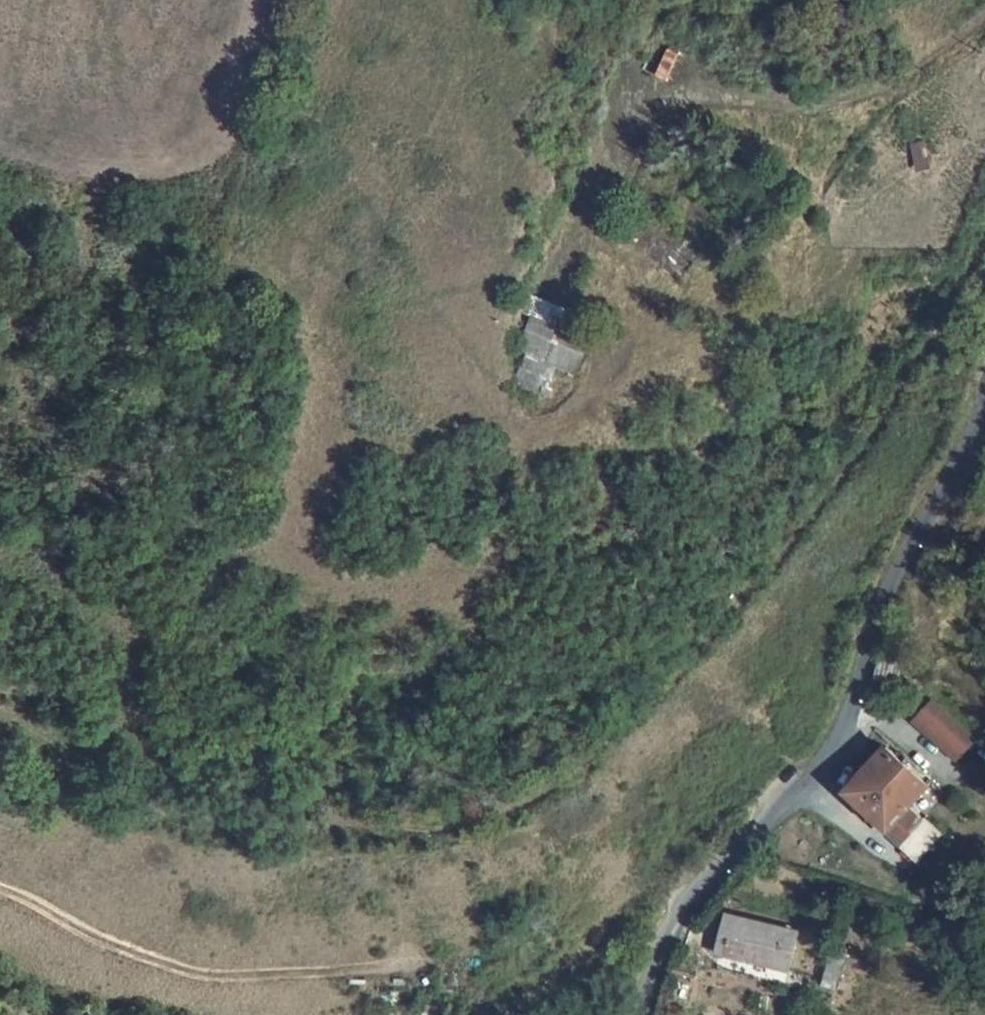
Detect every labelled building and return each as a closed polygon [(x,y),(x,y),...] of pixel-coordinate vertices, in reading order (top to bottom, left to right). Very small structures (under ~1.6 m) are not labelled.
[(542,352),(560,319),(538,307),(520,341),(542,352)] [(524,354),(516,375),(531,381),(539,360),(524,354)] [(975,741),(931,702),(914,722),(957,762),(975,741)] [(909,806),(929,786),(885,747),(846,791),(891,831),(920,857),(941,834),(909,806)] [(797,934),(726,917),(718,952),(789,969),(797,934)]
